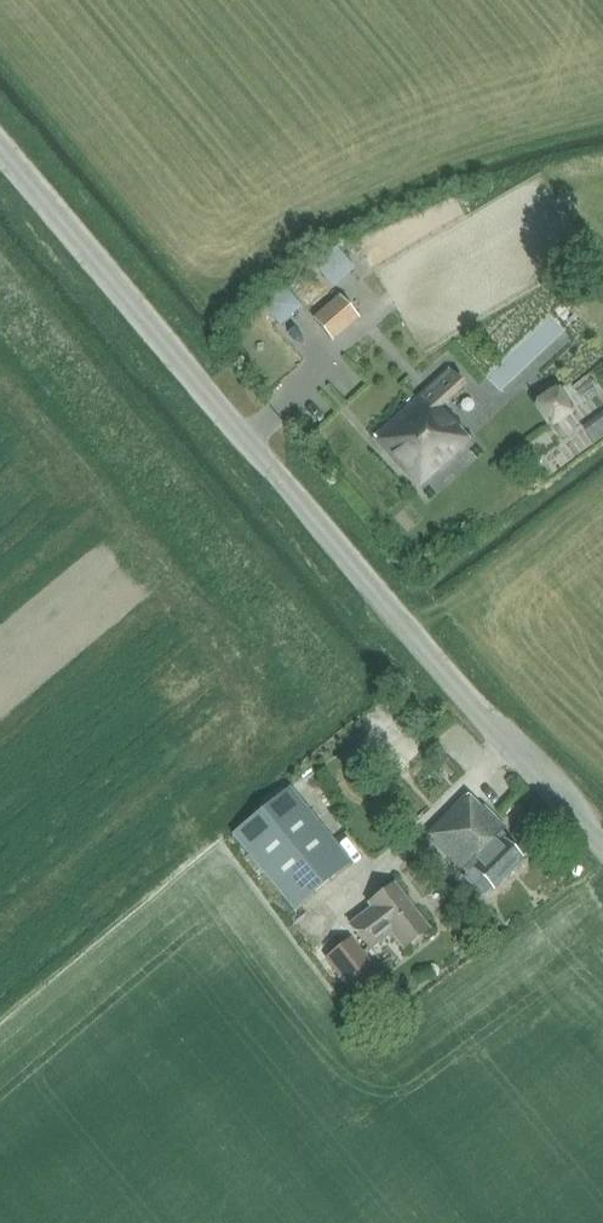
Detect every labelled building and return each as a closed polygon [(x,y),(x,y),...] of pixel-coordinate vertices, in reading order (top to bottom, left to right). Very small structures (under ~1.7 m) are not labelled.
[(353,270),(336,250),(315,268),(333,288),(353,270)] [(279,325),(300,308),(283,287),(262,305),(279,325)] [(331,344),(358,321),(337,297),(310,321),(331,344)] [(530,328),(480,374),(495,390),(545,344),(530,328)] [(446,365),(371,434),(419,487),(469,442),(458,429),(460,427),(443,407),(466,386),(446,365)] [(572,410),(557,387),(534,402),(549,425),(572,410)] [(379,709),(368,721),(404,756),(415,745),(379,709)] [(294,909),(350,863),(289,788),(232,834),(294,909)] [(496,887),(524,859),(503,838),(501,840),(497,836),(506,827),(485,805),(482,808),(470,795),(430,835),(468,874),(464,878),(482,897),(494,885),(496,887)] [(405,948),(432,927),(398,883),(371,903),(375,907),(352,925),(371,950),(393,933),(405,948)] [(374,972),(370,966),(350,942),(328,960),(351,990),(374,972)]
